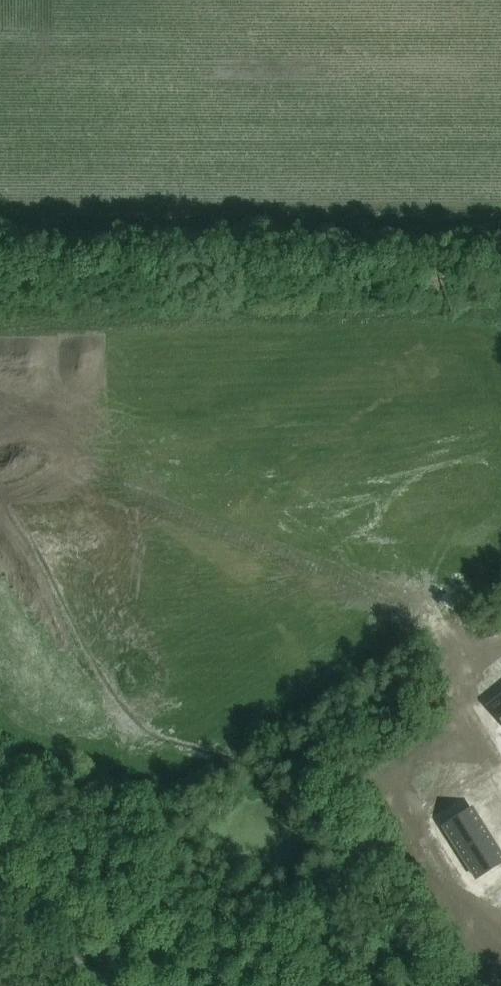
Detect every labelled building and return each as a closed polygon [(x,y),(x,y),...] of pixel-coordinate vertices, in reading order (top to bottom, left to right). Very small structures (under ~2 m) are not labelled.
[(489,674),(497,683),(500,679),(500,675),(495,669),(489,674)] [(500,721),(500,695),(488,706),(500,721)] [(442,827),(459,852),(488,833),(472,808),(442,827)] [(459,852),(475,878),(500,861),(500,853),(488,833),(459,852)] [(444,852),(434,859),(438,865),(448,859),(444,852)] [(448,859),(438,865),(443,872),(453,866),(448,859)]
